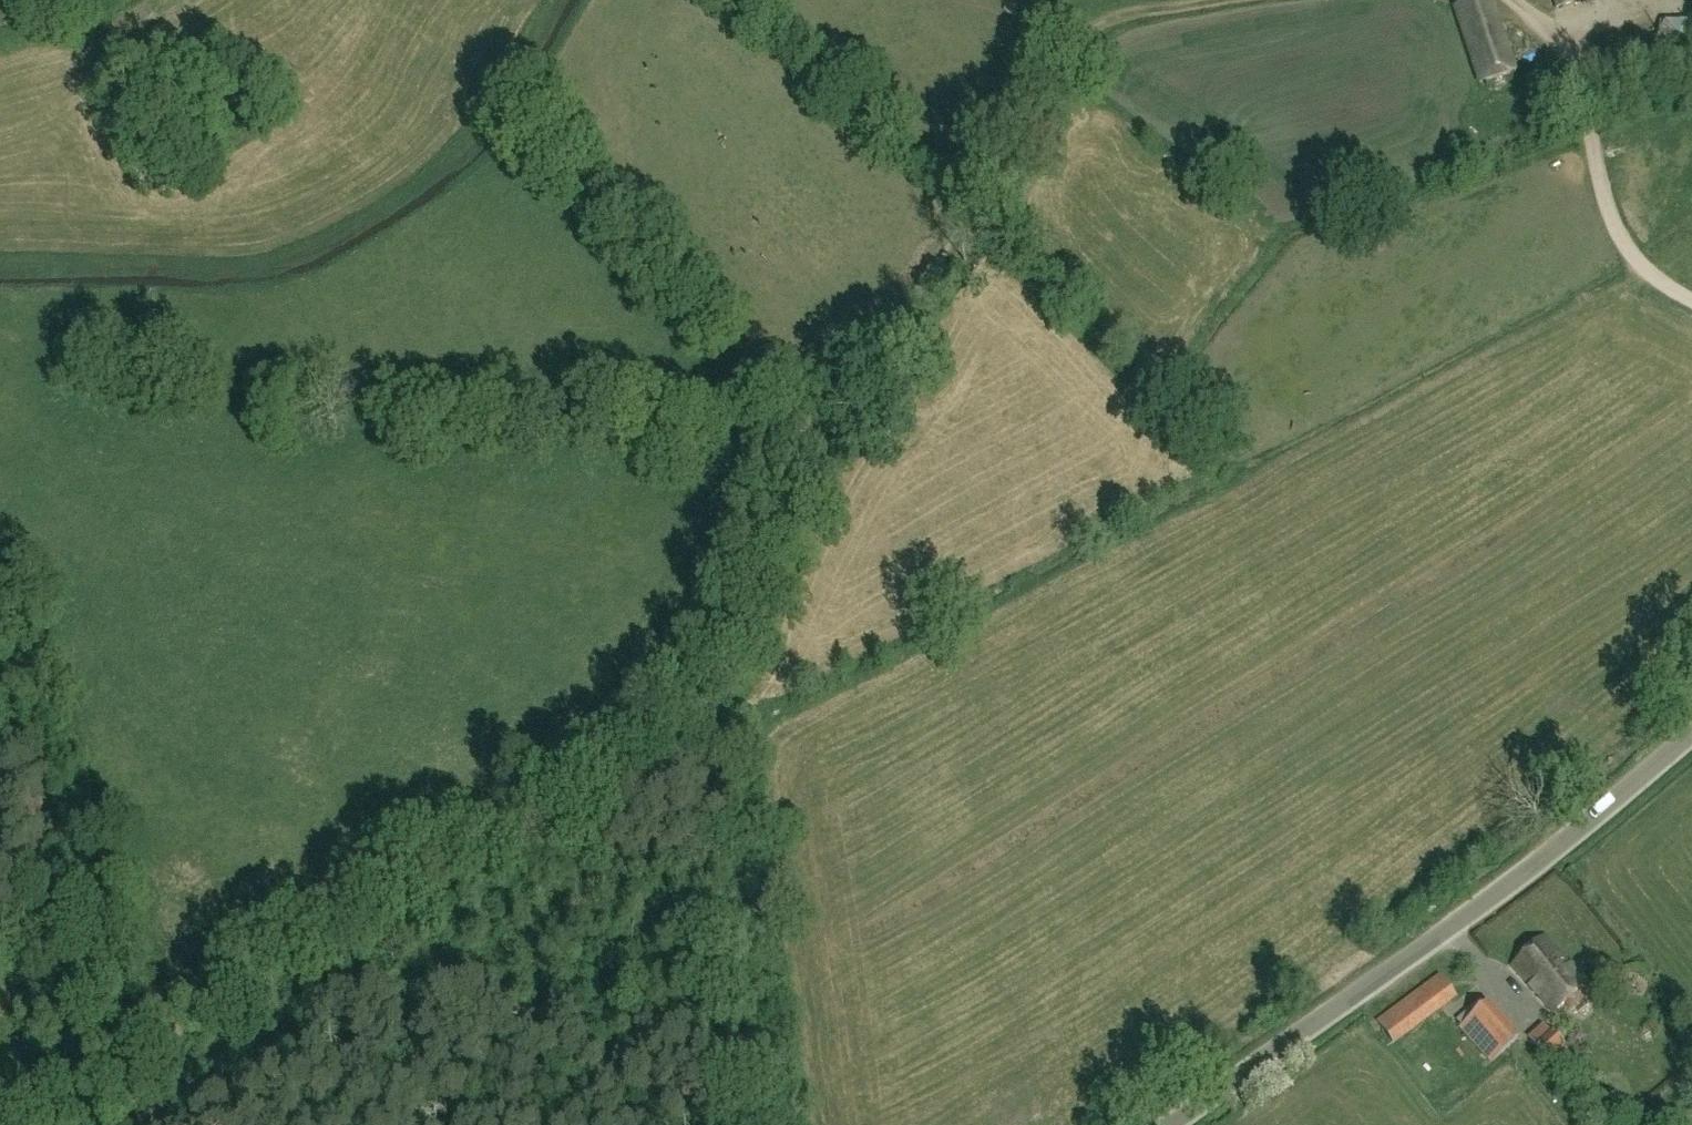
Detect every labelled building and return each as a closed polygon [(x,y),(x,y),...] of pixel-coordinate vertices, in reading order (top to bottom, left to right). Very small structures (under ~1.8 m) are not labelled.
[(1516,71),(1491,0),(1476,0),(1454,8),(1480,84),(1516,71)] [(1585,0),(1553,0),(1557,10),(1585,0)] [(1684,31),(1685,13),(1662,12),(1661,30),(1684,31)] [(1553,1013),(1588,984),(1571,964),(1570,965),(1545,936),(1512,964),(1553,1013)] [(1393,1043),(1454,998),(1439,977),(1378,1022),(1393,1043)] [(1487,1005),(1474,1016),(1483,1026),(1496,1014),(1487,1005)] [(1532,1029),(1541,1037),(1552,1024),(1544,1016),(1532,1029)] [(1557,1025),(1536,1039),(1545,1052),(1566,1039),(1557,1025)]
